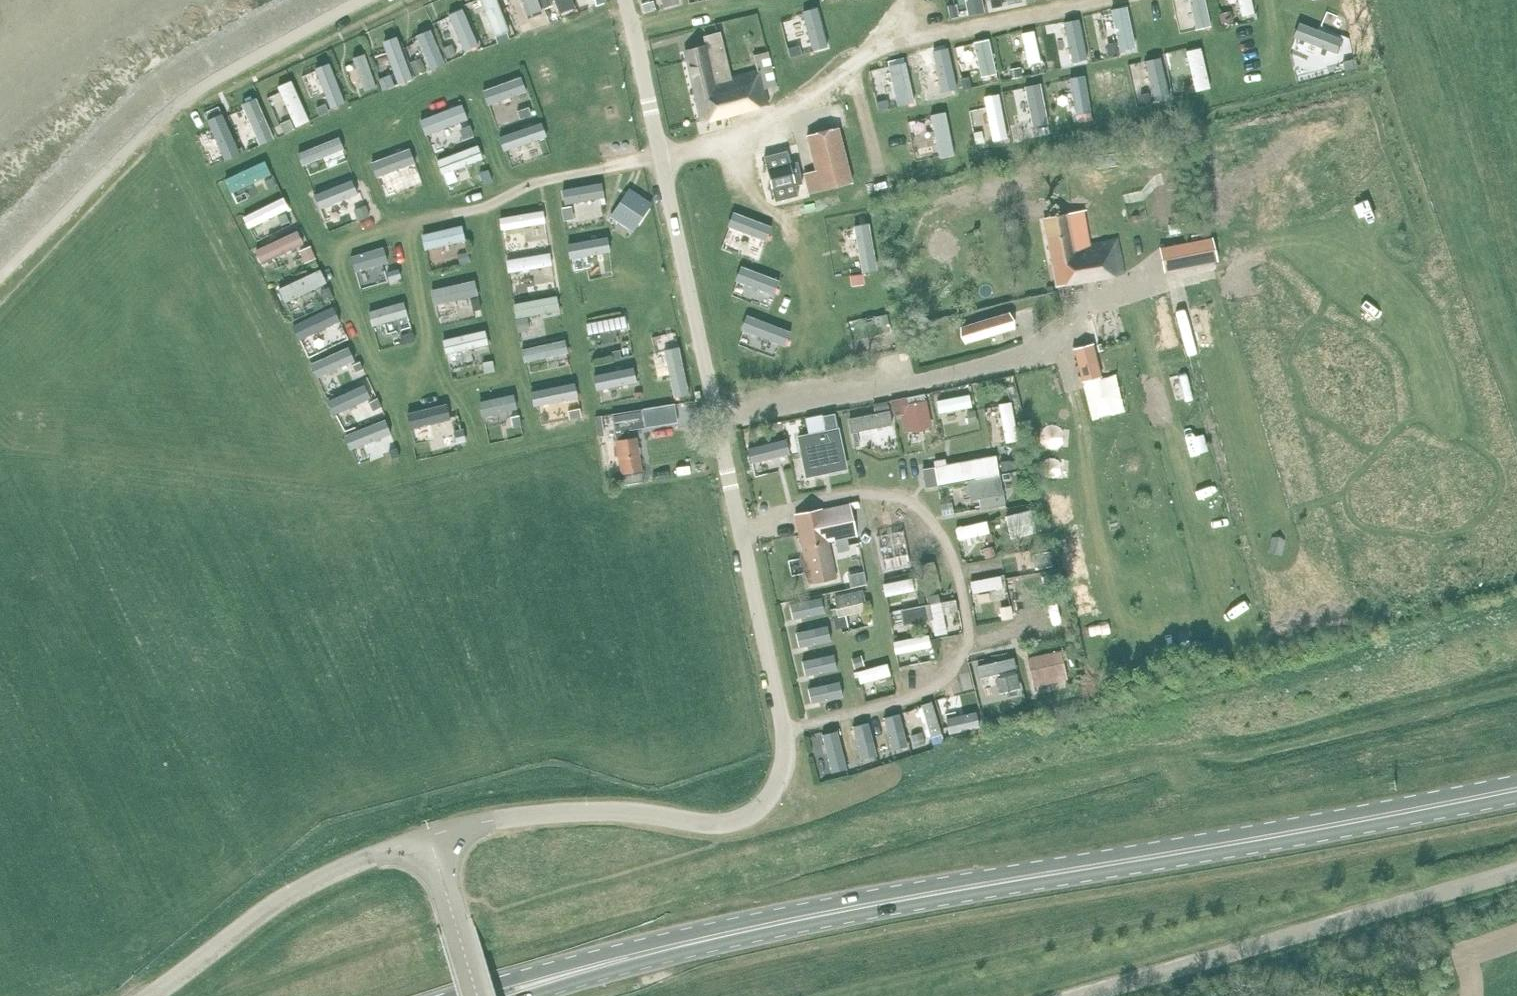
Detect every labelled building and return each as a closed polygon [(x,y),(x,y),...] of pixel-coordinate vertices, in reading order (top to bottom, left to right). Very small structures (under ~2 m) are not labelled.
[(528,7),(526,0),(508,0),(512,12),(528,7)] [(1000,0),(990,0),(991,8),(1001,6),(1000,0)] [(644,11),(655,8),(653,1),(641,4),(644,11)] [(956,5),(947,6),(949,18),(958,16),(956,5)] [(1218,14),(1220,24),(1232,21),(1230,11),(1218,14)] [(1069,15),(1054,18),(1061,51),(1076,48),(1069,15)] [(1324,50),(1329,33),(1285,19),(1280,37),(1324,50)] [(529,22),(520,26),(522,32),(531,29),(529,22)] [(1184,35),(1202,33),(1201,23),(1183,25),(1184,35)] [(1015,63),(1030,61),(1025,27),(1010,29),(1015,63)] [(505,31),(493,36),(496,43),(508,38),(505,31)] [(685,50),(701,120),(768,105),(765,90),(776,88),(768,53),(754,56),(758,72),(731,79),(721,34),(705,37),(707,45),(685,50)] [(1108,56),(1120,54),(1118,44),(1106,47),(1108,56)] [(444,48),(447,58),(456,55),(452,45),(444,48)] [(798,54),(796,47),(787,49),(789,57),(798,54)] [(354,53),(333,60),(340,80),(348,77),(352,89),(364,84),(354,53)] [(918,65),(916,53),(908,54),(910,67),(918,65)] [(1051,59),(1053,69),(1063,67),(1061,57),(1051,59)] [(424,70),(419,58),(410,62),(415,74),(424,70)] [(1341,64),(1343,74),(1354,71),(1351,62),(1341,64)] [(1107,109),(1121,106),(1112,64),(1098,67),(1107,109)] [(1011,80),(1021,77),(1019,68),(1009,70),(1011,80)] [(309,75),(298,78),(304,100),(316,97),(309,75)] [(969,75),(960,77),(963,88),(971,87),(969,75)] [(472,88),(479,106),(510,94),(503,76),(472,88)] [(383,91),(390,88),(386,77),(379,79),(383,91)] [(1068,88),(1040,94),(1046,119),(1074,114),(1068,88)] [(1147,91),(1140,93),(1141,102),(1149,101),(1147,91)] [(218,107),(225,137),(217,139),(218,144),(259,135),(251,100),(218,107)] [(886,100),(876,102),(878,110),(888,108),(886,100)] [(412,128),(455,115),(451,102),(408,114),(412,128)] [(316,107),(319,116),(329,112),(325,103),(316,107)] [(531,115),(528,107),(517,111),(519,119),(531,115)] [(1090,113),(1078,115),(1079,123),(1091,121),(1090,113)] [(206,121),(185,131),(198,160),(219,151),(206,121)] [(282,125),(286,133),(294,129),(290,121),(282,125)] [(927,121),(905,122),(906,142),(928,141),(927,121)] [(1020,124),(1022,134),(1029,133),(1027,123),(1020,124)] [(1047,126),(1037,127),(1038,134),(1048,133),(1047,126)] [(470,127),(459,131),(462,138),(473,135),(470,127)] [(852,183),(838,128),(807,136),(815,171),(803,174),(808,193),(852,183)] [(981,133),(973,135),(976,145),(983,143),(981,133)] [(365,171),(393,160),(387,147),(359,158),(365,171)] [(462,151),(429,154),(432,179),(465,176),(462,151)] [(794,186),(801,184),(796,162),(789,164),(786,151),(763,156),(774,201),(797,196),(794,186)] [(251,158),(213,176),(220,190),(258,172),(251,158)] [(487,170),(478,173),(483,185),(491,182),(487,170)] [(264,181),(268,189),(276,185),(272,177),(264,181)] [(611,209),(635,224),(648,204),(625,190),(611,209)] [(361,203),(357,192),(347,196),(351,207),(361,203)] [(272,194),(229,213),(235,226),(278,207),(272,194)] [(363,204),(352,209),(356,220),(367,216),(363,204)] [(570,206),(562,207),(564,220),(572,219),(570,206)] [(533,209),(488,211),(488,225),(534,224),(533,209)] [(1058,286),(1124,273),(1118,239),(1090,244),(1084,210),(1045,218),(1058,286)] [(720,238),(757,248),(764,222),(727,212),(720,238)] [(280,225),(289,221),(285,213),(277,217),(280,225)] [(409,231),(413,247),(454,236),(450,220),(409,231)] [(1178,224),(1167,226),(1169,235),(1180,233),(1178,224)] [(515,226),(492,229),(495,250),(537,245),(534,226),(515,229),(515,226)] [(596,226),(564,228),(566,261),(598,259),(596,226)] [(243,244),(249,260),(292,243),(285,227),(243,244)] [(1161,249),(1165,271),(1218,260),(1213,239),(1161,249)] [(299,251),(304,262),(314,258),(310,247),(299,251)] [(538,249),(494,256),(497,271),(540,264),(538,249)] [(466,250),(457,252),(460,264),(469,262),(466,250)] [(570,261),(572,275),(580,274),(578,260),(570,261)] [(308,267),(268,284),(279,309),(284,307),(280,296),(314,281),(308,267)] [(398,268),(386,272),(389,280),(400,277),(398,268)] [(519,273),(500,275),(503,294),(522,291),(519,273)] [(861,273),(848,275),(849,284),(862,282),(861,273)] [(423,304),(467,292),(462,276),(419,288),(423,304)] [(330,287),(321,291),(324,299),(333,295),(330,287)] [(477,297),(469,299),(471,311),(480,309),(477,297)] [(367,333),(400,326),(395,304),(362,312),(367,333)] [(318,305),(281,321),(287,334),(323,318),(318,305)] [(616,312),(574,319),(577,332),(618,325),(616,312)] [(965,343),(1013,328),(1008,312),(959,327),(965,343)] [(1090,315),(1097,333),(1105,330),(1098,312),(1090,315)] [(888,323),(886,314),(875,317),(877,325),(888,323)] [(525,318),(515,320),(517,332),(527,330),(525,318)] [(880,328),(865,332),(869,346),(884,343),(880,328)] [(403,344),(414,340),(412,331),(400,335),(403,344)] [(510,347),(513,361),(557,350),(554,336),(510,347)] [(1092,344),(1074,349),(1082,382),(1100,377),(1092,344)] [(313,375),(336,365),(329,350),(306,360),(313,375)] [(613,359),(620,358),(619,351),(612,352),(613,359)] [(645,365),(667,391),(678,382),(656,356),(645,365)] [(490,360),(480,362),(481,373),(492,370),(490,360)] [(358,361),(350,365),(354,373),(362,370),(358,361)] [(619,388),(630,386),(628,373),(585,380),(590,408),(621,403),(619,388)] [(357,378),(329,391),(339,411),(366,399),(357,378)] [(565,397),(564,381),(526,383),(527,400),(565,397)] [(421,447),(443,441),(431,397),(406,403),(408,413),(397,416),(402,436),(417,432),(421,447)] [(376,398),(367,402),(372,411),(380,407),(376,398)] [(894,415),(901,414),(905,430),(930,425),(925,401),(906,405),(905,398),(891,401),(894,415)] [(1000,399),(984,401),(987,439),(1003,437),(1000,399)] [(539,421),(568,420),(567,401),(538,402),(539,421)] [(890,411),(889,403),(875,406),(876,414),(890,411)] [(628,429),(645,426),(642,409),(612,414),(616,440),(615,440),(622,475),(643,471),(637,436),(629,437),(628,429)] [(967,411),(969,423),(977,422),(974,410),(967,411)] [(587,412),(580,414),(581,422),(589,420),(587,412)] [(825,430),(796,436),(804,476),(844,468),(836,428),(835,428),(832,414),(821,416),(825,430)] [(518,415),(510,417),(513,427),(520,426),(518,415)] [(335,428),(344,454),(381,443),(372,416),(335,428)] [(454,434),(456,443),(466,441),(463,431),(454,434)] [(775,438),(737,443),(740,469),(778,464),(775,438)] [(1034,468),(1044,466),(1039,443),(1028,446),(1034,468)] [(379,469),(389,467),(385,448),(375,450),(379,469)] [(396,448),(388,451),(391,459),(399,456),(396,448)] [(995,454),(935,464),(938,484),(998,474),(995,454)] [(1011,460),(1000,462),(1001,471),(1012,469),(1011,460)] [(1041,494),(1060,489),(1056,475),(1037,480),(1041,494)] [(967,482),(970,501),(1003,496),(1000,477),(967,482)] [(851,508),(859,506),(858,501),(822,509),(822,508),(797,514),(811,583),(837,577),(829,541),(857,535),(851,508)] [(951,502),(940,504),(942,515),(953,513),(951,502)] [(1019,505),(992,513),(996,525),(1009,521),(1012,532),(1026,528),(1019,505)] [(946,538),(979,531),(976,517),(943,523),(946,538)] [(898,534),(865,541),(870,565),(904,557),(898,534)] [(965,538),(952,541),(954,553),(967,550),(965,538)] [(986,558),(995,556),(993,547),(983,550),(986,558)] [(999,552),(1000,569),(1037,567),(1036,550),(999,552)] [(933,562),(921,565),(926,590),(939,587),(933,562)] [(1053,574),(1043,576),(1045,586),(1055,584),(1053,574)] [(873,594),(903,589),(901,575),(871,579),(873,594)] [(827,603),(848,597),(844,586),(824,591),(827,603)] [(938,594),(927,596),(928,605),(940,603),(938,594)] [(777,618),(811,617),(811,597),(776,598),(777,618)] [(918,623),(914,602),(890,607),(894,623),(905,620),(907,626),(918,623)] [(1002,619),(1012,618),(1010,609),(1000,611),(1002,619)] [(833,616),(836,629),(847,627),(844,614),(833,616)] [(815,622),(781,629),(784,644),(818,637),(815,622)] [(890,635),(893,661),(905,659),(903,647),(919,645),(918,632),(890,635)] [(931,640),(930,640),(932,649),(941,647),(939,638),(931,640)] [(1062,651),(1027,659),(1033,686),(1068,678),(1062,651)] [(823,653),(791,654),(791,671),(824,671),(823,653)] [(1002,655),(967,660),(970,675),(986,673),(989,692),(1009,689),(1005,667),(1004,667),(1002,655)] [(863,666),(860,657),(852,659),(854,669),(863,666)] [(826,677),(795,686),(799,701),(831,692),(826,677)] [(946,725),(968,719),(958,686),(936,692),(946,725)] [(915,735),(928,732),(922,699),(908,702),(915,735)] [(889,710),(864,718),(873,748),(898,741),(889,710)] [(849,720),(849,751),(867,752),(868,720),(849,720)] [(943,727),(945,736),(956,732),(953,723),(943,727)] [(805,771),(832,769),(830,729),(803,731),(805,771)] [(911,736),(914,747),(924,744),(920,733),(911,736)]
